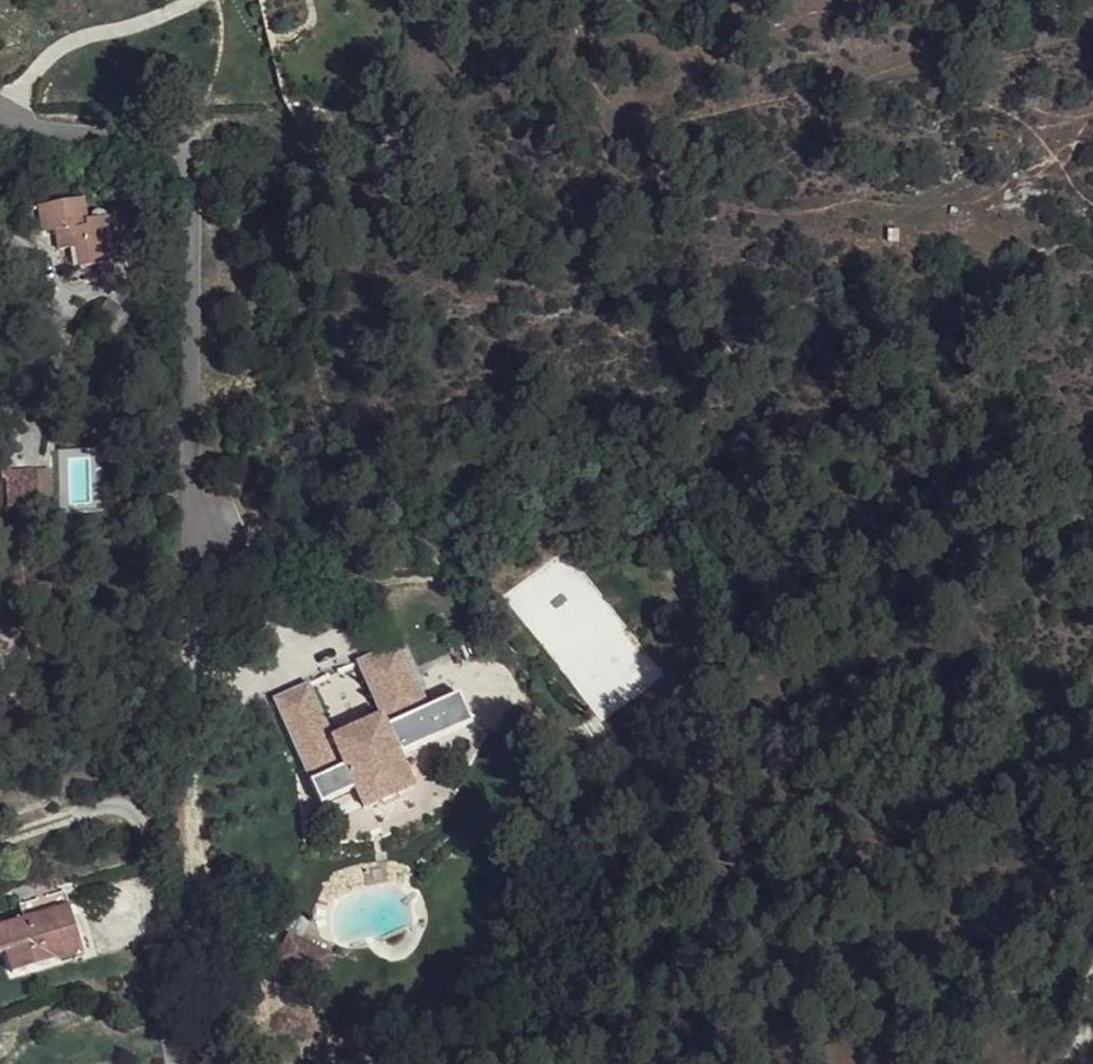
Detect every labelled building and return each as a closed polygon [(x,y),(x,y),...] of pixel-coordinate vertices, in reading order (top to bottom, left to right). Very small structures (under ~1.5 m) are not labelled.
[(83,200),(41,207),(45,229),(57,227),(60,250),(76,247),(79,269),(113,263),(105,219),(87,222),(83,200)] [(7,471),(8,503),(50,503),(50,471),(7,471)] [(400,754),(442,734),(398,641),(356,661),(381,715),(333,738),(307,684),(273,700),(323,805),(357,789),(366,809),(415,785),(400,754)] [(5,953),(12,974),(55,960),(52,949),(79,941),(69,906),(64,892),(20,905),(24,919),(0,926),(0,955),(5,953)] [(311,975),(323,949),(281,929),(269,954),(311,975)] [(52,949),(55,960),(56,963),(83,954),(79,941),(52,949)]
